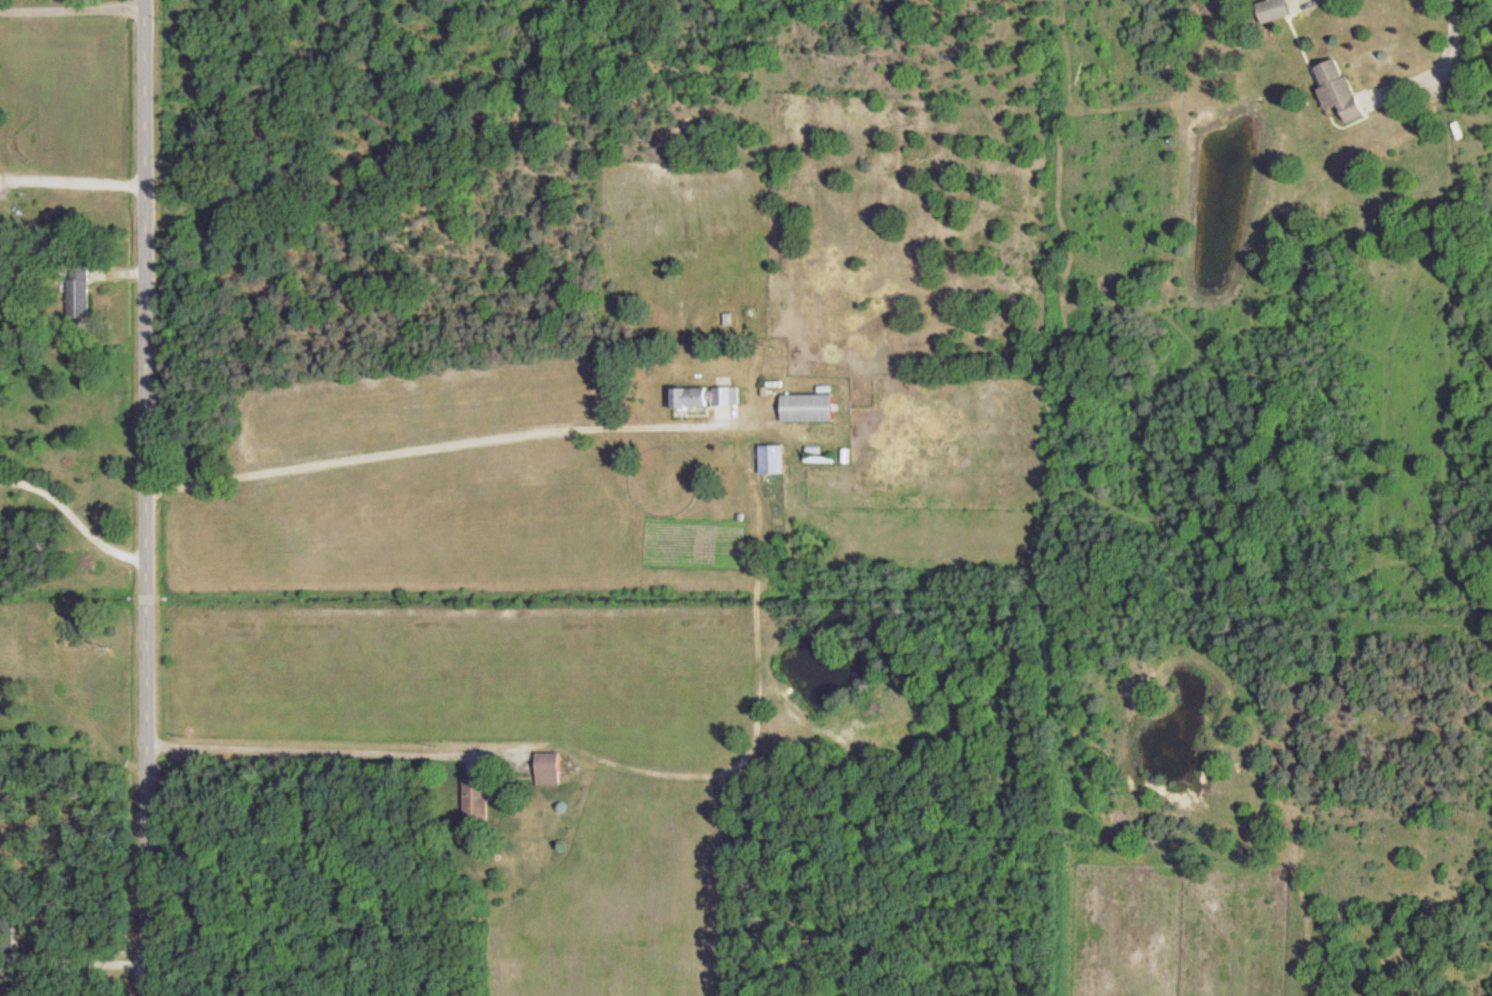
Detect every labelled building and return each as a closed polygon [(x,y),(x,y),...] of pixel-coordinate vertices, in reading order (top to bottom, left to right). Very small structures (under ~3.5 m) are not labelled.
[(1285,0),(1269,0),(1255,5),(1262,25),(1290,15),(1285,0)] [(1364,115),(1337,57),(1310,69),(1331,116),(1341,112),(1346,123),(1364,115)] [(69,279),(69,317),(90,317),(90,279),(69,279)] [(674,387),(674,407),(740,407),(740,387),(674,387)] [(785,393),(785,421),(837,421),(837,393),(785,393)] [(786,474),(786,444),(761,444),(761,474),(786,474)] [(563,751),(538,751),(538,784),(563,784),(563,751)] [(491,777),(466,777),(466,819),(491,819),(491,777)]
